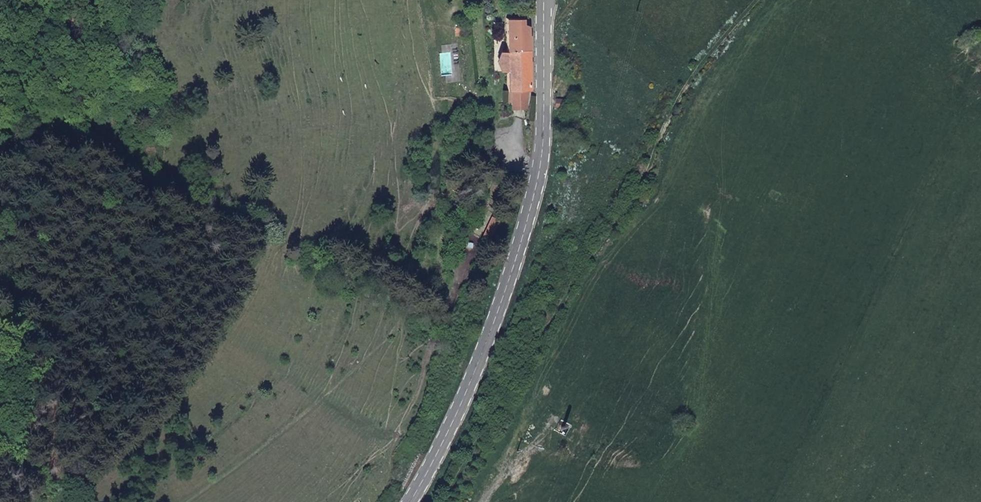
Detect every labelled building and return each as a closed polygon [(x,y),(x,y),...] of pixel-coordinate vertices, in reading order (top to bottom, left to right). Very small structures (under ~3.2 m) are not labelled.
[(529,92),(530,35),(529,35),(529,26),(526,24),(526,18),(508,18),(508,51),(508,69),(507,103),(511,103),(512,91),(516,92),(529,92)] [(503,51),(498,60),(502,69),(508,69),(508,51),(503,51)] [(529,111),(529,92),(516,92),(516,111),(529,111)] [(566,113),(566,98),(556,98),(555,113),(566,113)]
